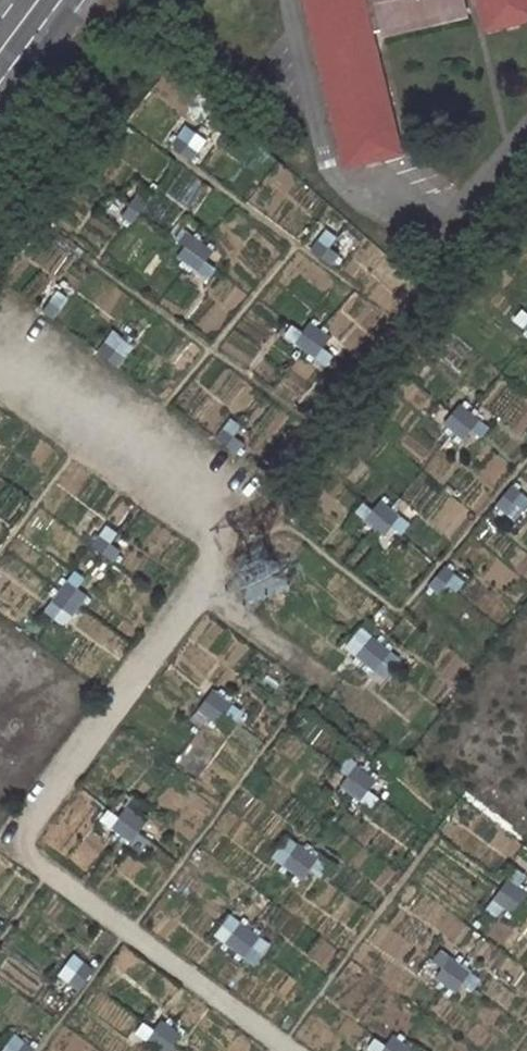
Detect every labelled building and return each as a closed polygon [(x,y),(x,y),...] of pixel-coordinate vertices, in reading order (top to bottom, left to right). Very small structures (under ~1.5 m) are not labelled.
[(339,169),(395,156),(366,31),(359,0),(300,0),(339,169)] [(461,16),(457,0),(359,0),(366,31),(379,28),(381,35),(461,16)] [(480,27),(526,16),(526,0),(474,0),(480,27)] [(201,269),(214,248),(187,232),(174,253),(201,269)] [(297,345),(316,355),(326,336),(307,326),(297,345)] [(391,533),(397,513),(376,506),(370,526),(391,533)] [(70,628),(89,594),(63,580),(45,615),(70,628)] [(360,627),(344,649),(387,679),(403,657),(360,627)] [(343,789),(366,799),(376,777),(352,767),(343,789)] [(117,804),(107,829),(137,841),(147,816),(117,804)] [(302,880),(319,858),(290,836),(273,857),(302,880)] [(251,966),(270,946),(242,920),(223,940),(251,966)] [(395,1036),(382,1050),(412,1050),(395,1036)]
